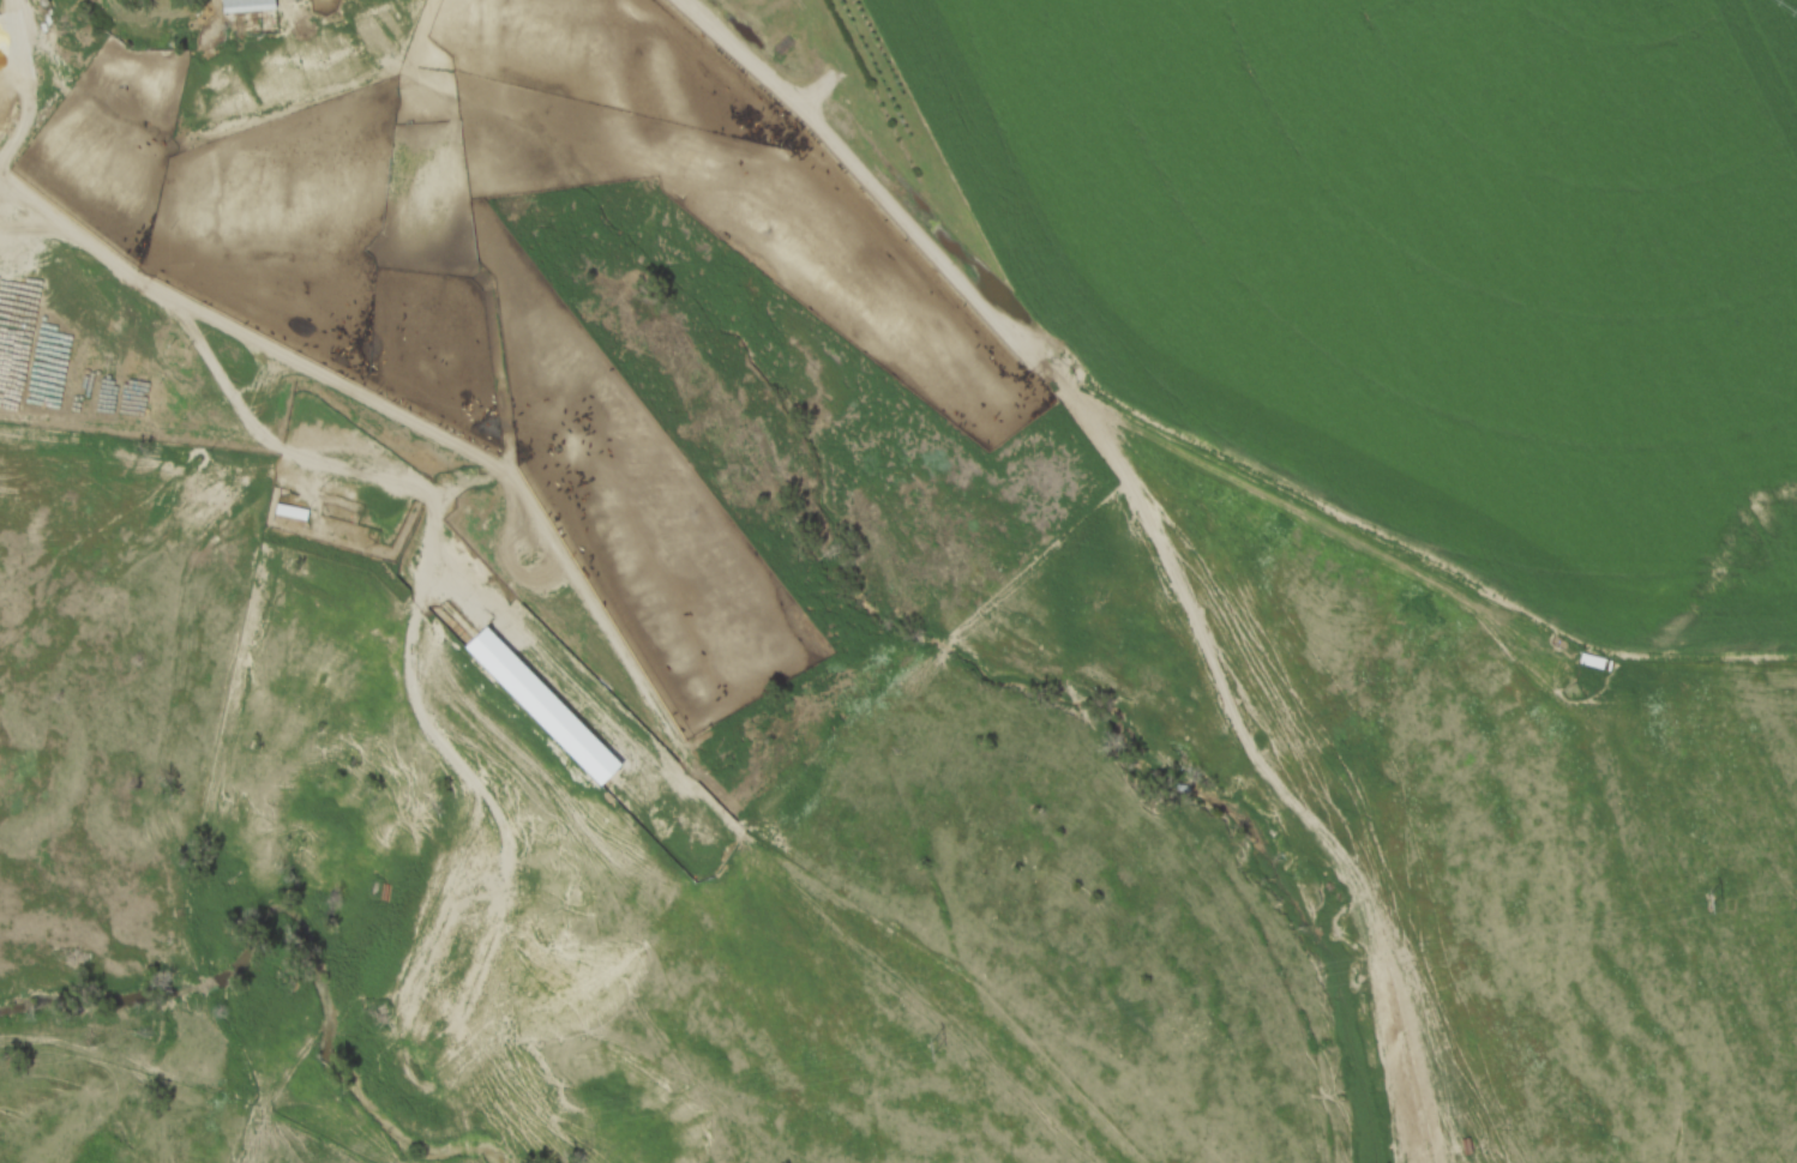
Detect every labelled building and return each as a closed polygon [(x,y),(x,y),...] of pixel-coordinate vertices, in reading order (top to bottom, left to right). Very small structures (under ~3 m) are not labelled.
[(220,13),(274,13),(274,0),(220,0),(220,13)] [(1608,670),(1610,660),(1580,654),(1578,663),(1608,670)]
